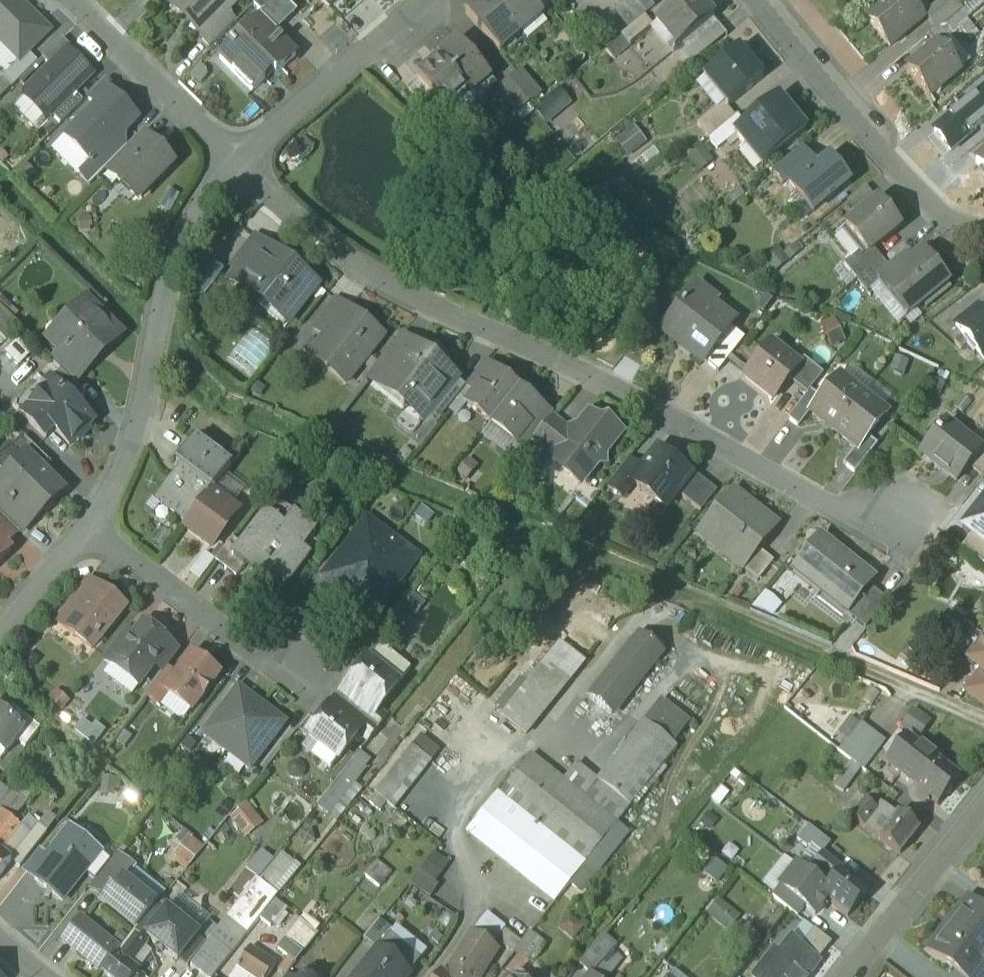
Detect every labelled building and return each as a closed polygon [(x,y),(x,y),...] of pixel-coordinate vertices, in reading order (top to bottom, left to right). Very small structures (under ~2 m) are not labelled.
[(22,5),(16,0),(0,0),(0,27),(22,5)] [(168,6),(201,37),(225,14),(240,0),(174,0),(168,6)] [(253,8),(276,31),(293,13),(280,0),(261,0),(253,8)] [(491,0),(483,0),(466,14),(500,54),(521,36),(491,0)] [(527,0),(491,0),(521,36),(543,19),(539,14),(527,0)] [(543,0),(527,0),(539,14),(548,7),(543,0)] [(648,0),(632,0),(615,13),(629,31),(656,9),(648,0)] [(656,25),(677,51),(714,21),(697,0),(686,0),(667,16),(656,25)] [(884,7),(883,5),(866,18),(889,46),(923,19),(908,0),(893,0),(884,7)] [(926,15),(936,27),(958,9),(951,0),(945,0),(926,15)] [(22,5),(0,27),(0,42),(20,61),(28,53),(49,32),(22,5)] [(958,9),(936,27),(928,36),(936,45),(957,29),(968,42),(978,33),(958,9)] [(225,14),(201,37),(213,48),(236,25),(225,14)] [(654,29),(645,18),(622,37),(630,48),(654,29)] [(255,42),(246,33),(231,48),(229,46),(228,48),(229,49),(219,60),(252,93),(271,73),(275,77),(295,56),(267,29),(255,42)] [(61,39),(42,59),(50,67),(67,50),(68,51),(70,48),(61,39)] [(460,43),(439,61),(474,102),(495,84),(460,43)] [(958,71),(936,45),(907,68),(929,95),(958,71)] [(68,51),(67,50),(50,67),(22,95),(47,121),(52,116),(75,93),(92,75),(68,51)] [(28,53),(20,61),(0,81),(0,100),(38,62),(28,53)] [(738,53),(703,80),(723,104),(728,110),(763,82),(738,53)] [(474,102),(439,61),(419,78),(454,119),(474,102)] [(543,97),(522,73),(495,95),(515,120),(543,97)] [(104,81),(87,98),(96,106),(110,92),(111,94),(114,91),(104,81)] [(563,89),(537,111),(547,123),(573,102),(563,89)] [(935,130),(951,149),(983,121),(983,89),(935,130)] [(111,94),(110,92),(96,106),(65,138),(91,164),(93,166),(116,143),(138,120),(111,94)] [(75,93),(52,116),(61,124),(83,102),(75,93)] [(744,127),(733,135),(734,137),(761,170),(806,134),(778,99),(744,127)] [(723,104),(697,126),(709,141),(735,119),(728,110),(723,104)] [(735,119),(709,141),(717,151),(734,137),(733,135),(744,127),(737,118),(735,119)] [(633,127),(616,141),(628,156),(645,142),(633,127)] [(124,151),(116,159),(125,168),(151,143),(141,134),(124,151)] [(173,164),(152,142),(151,143),(125,168),(119,175),(141,197),(173,164)] [(116,143),(93,166),(91,164),(80,176),(90,185),(116,159),(124,151),(116,143)] [(711,163),(701,151),(689,160),(699,172),(711,163)] [(801,153),(773,176),(782,187),(786,184),(785,182),(789,179),(809,163),(801,153)] [(849,187),(828,161),(816,171),(809,163),(789,179),(785,182),(786,184),(789,187),(813,217),(849,187)] [(858,211),(874,195),(865,186),(848,202),(858,211)] [(439,196),(430,189),(421,199),(430,207),(439,196)] [(877,202),(843,231),(860,251),(865,257),(872,251),(899,228),(877,202)] [(860,251),(843,231),(834,239),(850,259),(860,251)] [(255,238),(232,266),(238,271),(231,279),(240,286),(269,250),(255,238)] [(296,275),(268,253),(270,251),(269,250),(240,286),(288,325),(317,288),(298,272),(296,275)] [(850,259),(842,265),(856,282),(881,262),(872,251),(865,257),(860,251),(850,259)] [(922,255),(908,266),(904,261),(890,272),(876,284),(877,286),(882,282),(907,312),(924,298),(927,303),(948,286),(922,255)] [(881,262),(856,282),(866,295),(877,286),(876,284),(890,272),(881,262)] [(697,287),(662,332),(703,363),(704,362),(728,331),(706,314),(716,301),(697,287)] [(335,301),(314,327),(324,335),(326,337),(347,310),(335,301)] [(89,303),(53,338),(66,351),(62,355),(80,374),(81,373),(120,335),(89,303)] [(4,335),(16,321),(0,306),(0,332),(4,335)] [(980,307),(955,327),(983,360),(983,311),(980,307)] [(381,337),(347,310),(326,337),(324,335),(308,356),(325,369),(335,357),(353,372),(381,337)] [(728,331),(704,362),(718,373),(745,339),(731,327),(728,331)] [(399,337),(369,375),(378,382),(379,382),(389,369),(392,371),(411,347),(399,337)] [(411,347),(392,371),(389,369),(379,382),(378,382),(376,384),(407,408),(411,404),(427,416),(454,381),(411,347)] [(782,363),(767,351),(745,378),(772,400),(788,380),(799,367),(798,366),(787,357),(782,363)] [(80,374),(62,355),(53,364),(60,371),(74,385),(84,375),(81,373),(80,374)] [(823,375),(803,359),(798,366),(799,367),(788,380),(807,396),(810,392),(823,375)] [(483,366),(467,386),(476,393),(492,373),(483,366)] [(74,385),(60,371),(49,382),(54,387),(60,392),(62,390),(76,405),(85,397),(74,385)] [(518,391),(493,371),(492,373),(476,393),(467,405),(491,425),(518,391)] [(820,400),(810,413),(811,413),(834,432),(863,394),(839,375),(820,400)] [(40,377),(12,404),(24,416),(54,387),(49,382),(47,384),(40,377)] [(62,390),(60,392),(54,387),(24,416),(46,438),(54,429),(69,445),(93,423),(76,406),(76,405),(62,390)] [(518,391),(491,425),(516,443),(540,412),(542,410),(518,391)] [(807,396),(788,420),(798,429),(811,413),(810,413),(820,400),(810,392),(807,396)] [(863,394),(834,432),(855,449),(858,450),(868,438),(887,413),(863,394)] [(540,412),(516,443),(525,451),(533,440),(550,420),(540,412)] [(951,425),(939,415),(928,429),(935,435),(937,433),(942,437),(951,425)] [(589,419),(576,435),(573,438),(556,459),(553,464),(555,465),(579,485),(595,466),(604,464),(603,456),(618,436),(609,428),(601,429),(589,419)] [(573,438),(550,420),(533,440),(556,459),(573,438)] [(980,448),(951,425),(942,437),(937,433),(935,435),(922,452),(956,480),(968,465),(981,449),(980,448)] [(858,450),(855,449),(843,465),(855,474),(877,446),(868,438),(858,450)] [(230,468),(193,441),(175,465),(181,469),(165,489),(175,496),(165,509),(187,525),(230,468)] [(980,448),(981,449),(968,465),(983,476),(983,475),(983,442),(980,448)] [(690,477),(658,451),(641,472),(632,484),(633,485),(665,510),(677,495),(691,477),(690,477)] [(28,457),(0,486),(0,493),(30,522),(62,491),(28,457)] [(627,461),(607,487),(622,499),(633,485),(632,484),(641,472),(627,461)] [(717,493),(693,474),(690,477),(691,477),(677,495),(701,513),(717,493)] [(235,490),(224,504),(230,508),(240,494),(235,490)] [(732,492),(697,536),(742,571),(758,551),(777,527),(775,526),(771,531),(756,518),(753,522),(745,515),(751,507),(732,492)] [(0,493),(0,515),(17,533),(18,534),(30,522),(0,493)] [(211,494),(185,528),(211,547),(237,513),(230,508),(224,504),(211,494)] [(962,528),(971,535),(983,545),(983,501),(962,528)] [(274,503),(240,547),(252,557),(247,563),(254,569),(249,575),(270,590),(282,574),(291,580),(309,556),(294,545),(308,527),(274,503)] [(0,515),(0,535),(8,543),(17,533),(0,515)] [(367,521),(332,565),(344,574),(335,586),(348,596),(392,540),(367,521)] [(10,550),(5,545),(8,543),(0,535),(0,560),(10,550)] [(971,535),(962,548),(983,565),(983,545),(971,535)] [(231,540),(214,563),(235,579),(247,563),(252,557),(240,547),(231,540)] [(373,595),(383,602),(417,560),(392,540),(348,596),(362,608),(373,595)] [(852,567),(817,540),(792,572),(845,614),(867,586),(872,579),(854,565),(852,567)] [(772,563),(758,551),(742,571),(757,583),(772,563)] [(89,581),(57,621),(69,631),(81,617),(102,591),(89,581)] [(867,586),(845,614),(865,630),(887,602),(867,586)] [(102,591),(81,617),(69,631),(92,650),(125,610),(102,591)] [(766,592),(755,604),(771,617),(781,605),(766,592)] [(169,644),(143,625),(134,637),(135,638),(116,664),(118,665),(115,668),(137,684),(139,681),(142,683),(155,665),(153,664),(168,644),(169,645),(169,644)] [(124,630),(103,659),(115,668),(118,665),(116,664),(135,638),(134,637),(124,630)] [(640,637),(592,700),(610,714),(660,653),(640,637)] [(168,644),(153,664),(155,665),(164,672),(166,669),(179,653),(169,645),(168,644)] [(587,662),(563,644),(506,718),(530,736),(587,662)] [(973,662),(983,670),(983,671),(983,648),(973,662)] [(219,675),(192,655),(176,676),(165,692),(170,695),(191,712),(219,675)] [(398,685),(367,661),(346,688),(376,712),(398,685)] [(164,672),(146,696),(161,707),(170,695),(165,692),(176,676),(166,669),(164,672)] [(983,670),(966,692),(983,705),(983,671),(983,670)] [(285,723),(238,688),(204,734),(250,769),(285,723)] [(376,712),(346,688),(338,698),(378,729),(386,720),(376,712)] [(378,729),(338,698),(329,709),(358,734),(368,742),(378,729)] [(661,698),(597,779),(630,805),(693,724),(661,698)] [(40,729),(12,707),(5,716),(23,731),(16,740),(25,748),(40,729)] [(358,734),(329,709),(307,737),(337,760),(358,734)] [(0,713),(0,752),(4,755),(16,740),(23,731),(5,716),(0,713)] [(76,730),(95,744),(104,732),(85,717),(76,730)] [(886,742),(861,723),(839,751),(864,770),(886,742)] [(898,733),(884,752),(892,759),(907,740),(898,733)] [(933,758),(908,739),(907,740),(892,759),(887,766),(912,785),(933,758)] [(411,744),(374,794),(375,795),(386,803),(394,809),(431,760),(411,744)] [(364,788),(356,781),(371,764),(359,754),(318,801),(337,818),(364,788)] [(614,823),(530,756),(500,794),(586,863),(614,823)] [(933,758),(912,785),(918,790),(914,796),(925,804),(929,799),(937,805),(958,778),(933,758)] [(843,776),(836,785),(843,791),(851,781),(843,776)] [(0,796),(0,811),(1,811),(11,820),(17,812),(25,803),(5,789),(0,796)] [(500,794),(497,792),(468,829),(556,899),(571,881),(586,863),(500,794)] [(386,803),(375,795),(369,802),(380,811),(386,803)] [(881,804),(876,811),(864,801),(851,818),(878,839),(896,816),(881,804)] [(262,824),(249,805),(232,817),(245,836),(262,824)] [(0,812),(0,834),(11,820),(1,811),(0,812)] [(26,819),(17,812),(11,820),(21,826),(26,819)] [(917,830),(897,815),(896,816),(878,839),(898,855),(917,830)] [(0,834),(0,851),(1,852),(21,826),(11,820),(0,834)] [(586,863),(571,881),(587,893),(630,835),(614,823),(586,863)] [(37,824),(24,841),(33,848),(47,831),(37,824)] [(69,829),(45,857),(40,853),(26,871),(62,901),(85,872),(100,853),(69,829)] [(791,829),(778,846),(784,850),(797,834),(791,829)] [(804,840),(797,834),(784,850),(791,856),(793,854),(804,840)] [(205,845),(191,835),(178,853),(192,863),(205,845)] [(11,859),(1,852),(0,851),(0,873),(11,859)] [(283,852),(271,866),(273,867),(262,881),(272,890),(295,861),(283,852)] [(100,853),(85,872),(95,880),(110,861),(100,853)] [(843,872),(822,855),(815,864),(813,867),(814,868),(833,883),(841,872),(842,873),(843,872)] [(451,867),(436,856),(413,887),(428,898),(451,867)] [(390,873),(376,861),(365,875),(379,887),(390,873)] [(815,864),(811,861),(806,867),(811,871),(814,868),(813,867),(815,864)] [(730,870),(718,862),(710,874),(721,882),(730,870)] [(826,891),(796,867),(780,887),(805,907),(815,915),(820,909),(821,910),(827,903),(826,902),(827,901),(822,896),(826,891)] [(842,873),(841,872),(833,883),(826,891),(822,896),(827,901),(848,917),(867,893),(842,873)] [(155,906),(116,875),(102,893),(105,896),(106,905),(137,929),(136,928),(154,906),(155,906)] [(259,879),(210,938),(232,953),(279,895),(272,890),(262,881),(259,879)] [(805,907),(780,887),(772,897),(797,917),(805,907)] [(179,897),(167,912),(173,916),(181,906),(183,908),(187,904),(179,897)] [(276,899),(261,918),(271,926),(286,907),(276,899)] [(969,901),(929,951),(954,971),(962,976),(976,976),(983,967),(983,955),(983,954),(983,907),(981,905),(978,909),(969,901)] [(742,920),(722,902),(711,914),(730,932),(742,920)] [(208,921),(187,904),(183,908),(181,906),(173,916),(182,924),(185,920),(200,932),(208,921)] [(155,906),(134,933),(147,943),(147,942),(146,941),(148,938),(147,936),(165,914),(155,906)] [(165,914),(147,936),(148,938),(177,961),(197,936),(182,924),(173,916),(167,912),(165,914)] [(487,912),(476,931),(492,941),(504,922),(487,912)] [(318,935),(296,917),(284,931),(288,937),(280,947),(298,961),(318,935)] [(120,950),(80,918),(63,940),(77,951),(79,957),(84,961),(90,962),(103,972),(120,950)] [(200,932),(185,920),(182,924),(197,936),(200,932)] [(379,922),(364,940),(377,951),(389,937),(392,933),(379,922)] [(598,934),(582,922),(572,936),(587,948),(598,934)] [(814,931),(800,949),(817,962),(831,944),(814,931)] [(543,942),(531,932),(515,952),(528,962),(543,942)] [(103,972),(109,976),(144,976),(137,971),(140,968),(132,961),(147,943),(134,933),(120,950),(103,972)] [(602,935),(578,965),(589,974),(598,964),(602,958),(603,959),(610,950),(614,945),(602,935)] [(446,975),(449,976),(481,976),(496,951),(471,936),(446,975)] [(357,976),(409,976),(421,962),(389,937),(377,951),(357,976)] [(210,938),(190,963),(209,976),(213,976),(232,953),(210,938)] [(757,976),(808,976),(819,963),(817,962),(800,949),(791,942),(779,958),(774,954),(757,976)] [(281,955),(265,944),(259,952),(275,964),(281,955)] [(251,947),(237,968),(250,976),(267,976),(275,964),(259,952),(251,947)] [(610,950),(603,959),(602,958),(598,964),(609,973),(620,958),(610,950)] [(598,964),(590,973),(594,976),(606,976),(609,973),(598,964)] [(301,975),(303,976),(316,976),(318,974),(308,966),(301,975)] [(237,968),(231,976),(250,976),(237,968)]
